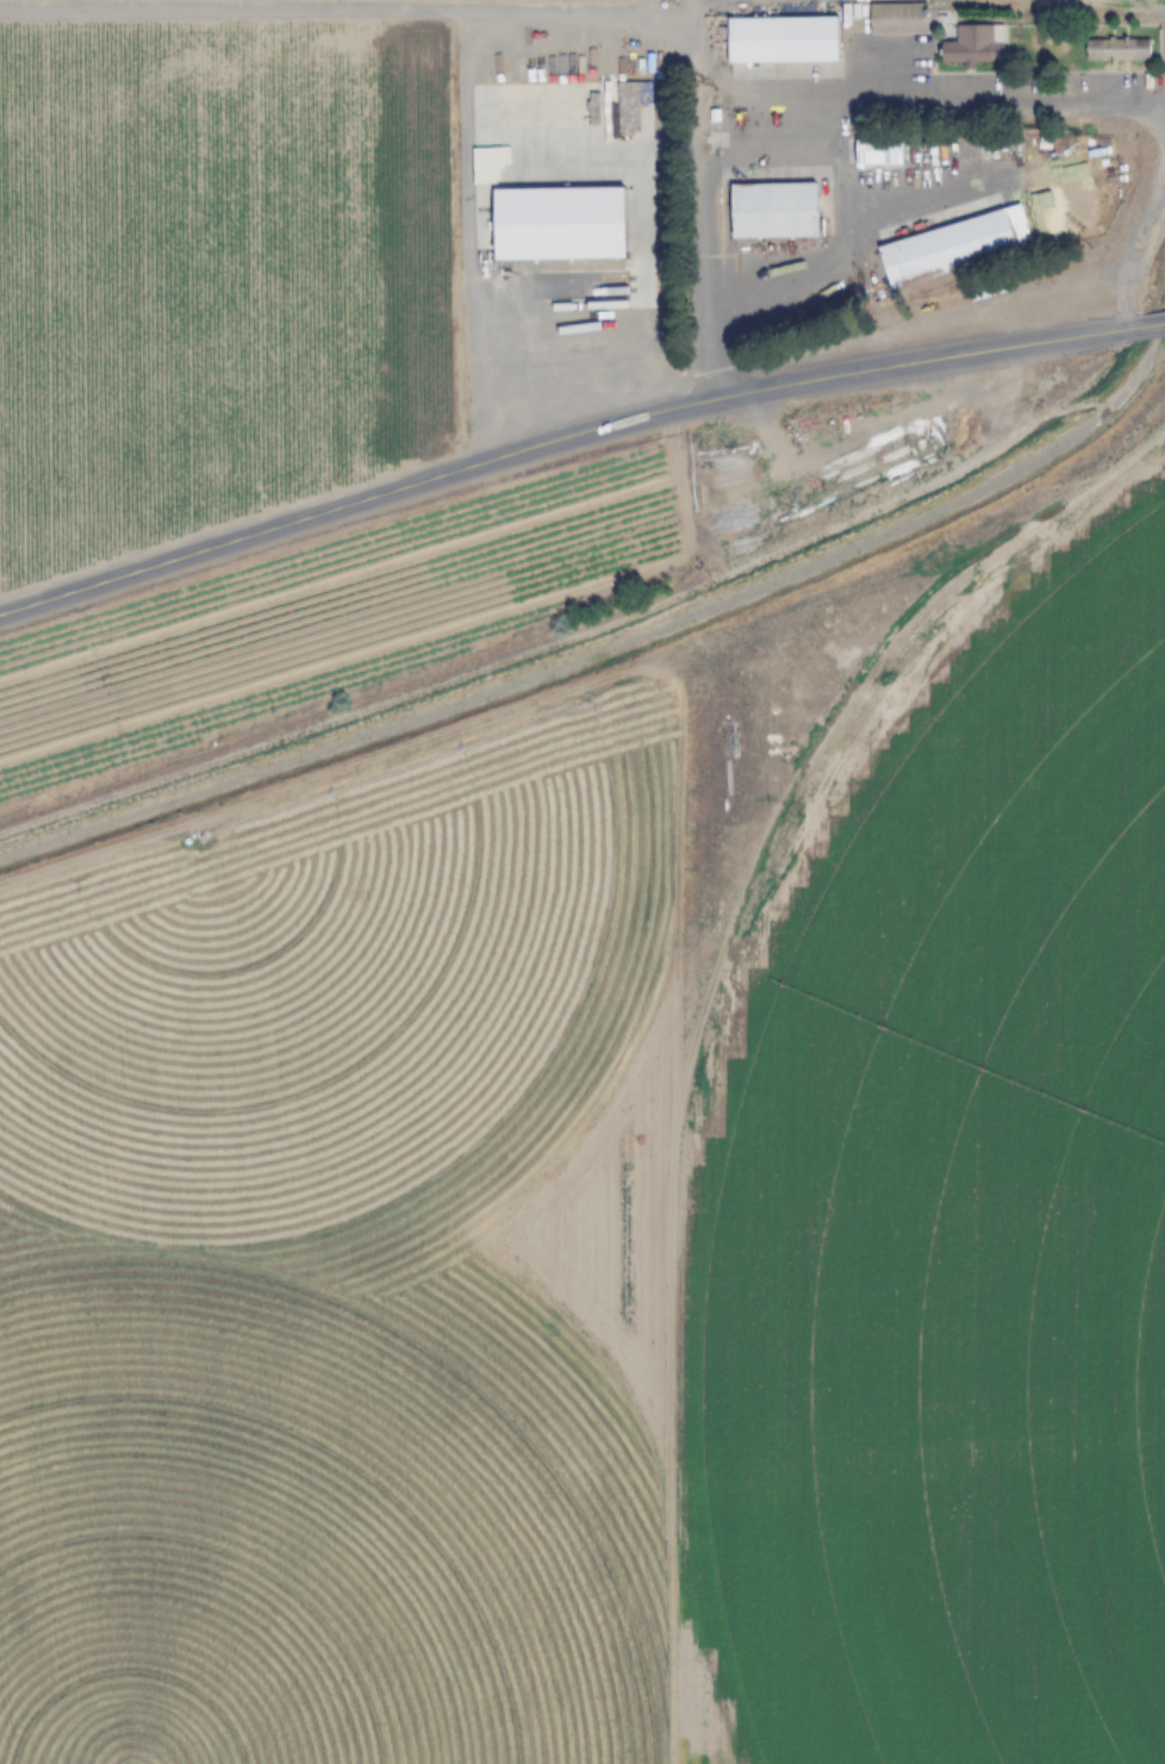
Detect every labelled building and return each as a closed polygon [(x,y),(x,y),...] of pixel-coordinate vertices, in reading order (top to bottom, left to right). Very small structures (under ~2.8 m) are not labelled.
[(922,33),(923,5),(871,5),(871,33),(922,33)] [(728,62),(839,62),(839,17),(728,17),(728,62)] [(1005,25),(956,25),(956,42),(941,42),(941,63),(1005,63),(1005,25)] [(1086,39),(1086,61),(1150,61),(1150,39),(1086,39)] [(901,167),(901,141),(856,140),(856,166),(901,167)] [(818,184),(731,184),(731,239),(818,239),(818,184)] [(626,188),(494,189),(495,262),(626,261),(626,188)] [(1035,252),(1025,209),(878,243),(888,286),(1035,252)]
